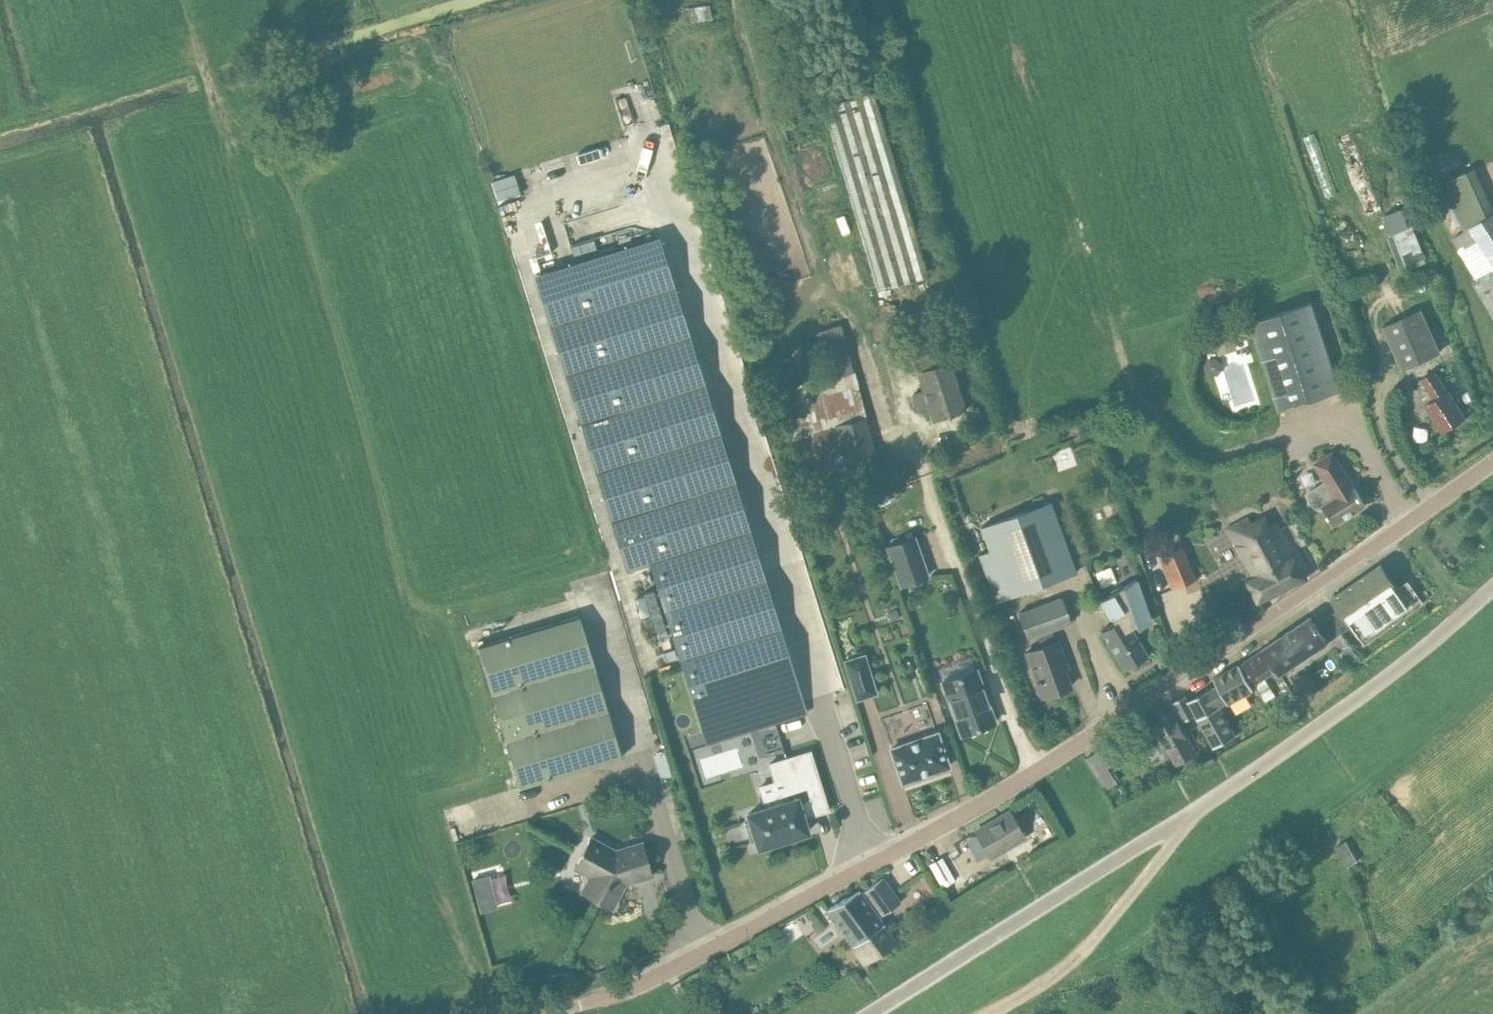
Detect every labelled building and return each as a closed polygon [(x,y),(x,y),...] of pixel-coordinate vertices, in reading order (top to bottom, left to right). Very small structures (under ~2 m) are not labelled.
[(689,6),(690,20),(709,19),(708,5),(689,6)] [(878,290),(928,276),(873,91),(824,106),(878,290)] [(1474,167),(1443,181),(1465,230),(1452,238),(1478,278),(1472,282),(1492,315),(1492,209),(1474,167)] [(496,199),(519,192),(513,173),(490,180),(496,199)] [(1380,215),(1401,270),(1425,261),(1404,206),(1380,215)] [(625,568),(649,560),(750,528),(745,512),(659,236),(533,276),(625,568)] [(1250,322),(1278,409),(1341,390),(1312,301),(1250,322)] [(1421,309),(1383,326),(1402,369),(1440,352),(1421,309)] [(942,339),(910,350),(924,389),(912,393),(918,410),(927,406),(932,421),(966,410),(942,339)] [(796,477),(877,456),(854,370),(827,376),(799,383),(799,384),(774,391),(796,477)] [(1421,379),(1434,399),(1426,404),(1443,432),(1466,418),(1448,390),(1447,391),(1434,370),(1421,379)] [(1419,380),(1412,385),(1422,403),(1430,398),(1419,380)] [(1315,463),(1326,481),(1309,491),(1309,497),(1311,502),(1315,506),(1321,508),(1323,507),(1334,524),(1366,505),(1332,452),(1315,463)] [(978,554),(995,602),(1077,572),(1051,501),(980,527),(989,550),(978,554)] [(1251,521),(1249,516),(1227,528),(1254,577),(1247,580),(1259,602),(1307,577),(1278,523),(1276,524),(1274,521),(1272,523),(1266,513),(1251,521)] [(750,528),(649,560),(702,733),(803,701),(750,528)] [(915,536),(886,546),(900,586),(929,576),(915,536)] [(1157,557),(1172,589),(1197,578),(1183,545),(1157,557)] [(1396,586),(1396,585),(1381,564),(1332,598),(1339,608),(1329,615),(1338,628),(1348,621),(1365,644),(1424,603),(1407,578),(1405,580),(1396,586)] [(1151,619),(1134,580),(1123,587),(1121,584),(1110,590),(1112,593),(1098,601),(1112,624),(1099,632),(1123,671),(1148,655),(1131,627),(1136,624),(1139,627),(1151,619)] [(1058,641),(1055,642),(1051,630),(1071,623),(1061,597),(1018,612),(1027,639),(1036,635),(1040,647),(1025,653),(1041,696),(1071,685),(1062,660),(1065,659),(1058,641)] [(477,646),(519,787),(622,756),(579,615),(477,646)] [(1264,648),(1278,669),(1324,639),(1327,643),(1328,642),(1311,616),(1264,648)] [(1264,678),(1278,669),(1264,648),(1243,662),(1256,682),(1266,701),(1275,696),(1264,678)] [(865,652),(843,659),(856,700),(877,694),(865,652)] [(1210,688),(1188,700),(1185,695),(1173,701),(1184,721),(1196,715),(1214,748),(1236,736),(1219,705),(1226,702),(1227,705),(1253,689),(1240,664),(1214,678),(1218,686),(1211,689),(1210,688)] [(961,734),(995,722),(976,669),(942,681),(961,734)] [(1177,763),(1196,753),(1178,718),(1180,717),(1172,704),(1159,712),(1166,724),(1158,728),(1177,763)] [(937,732),(890,748),(902,782),(948,766),(937,732)] [(1105,788),(1116,781),(1105,765),(1130,748),(1123,737),(1110,745),(1109,743),(1085,758),(1105,788)] [(751,841),(756,840),(759,847),(808,832),(803,818),(828,810),(810,751),(769,764),(775,782),(783,779),(790,801),(748,814),(750,821),(745,823),(751,841)] [(1010,811),(975,832),(990,856),(1025,836),(1010,811)] [(612,908),(625,883),(652,875),(642,843),(615,851),(592,839),(576,868),(592,877),(584,892),(612,908)] [(1346,840),(1336,845),(1346,865),(1356,860),(1346,840)] [(931,864),(943,886),(954,880),(942,858),(931,864)] [(479,912),(504,905),(496,871),(470,878),(479,912)] [(900,902),(883,877),(861,892),(859,889),(825,909),(865,963),(897,942),(879,916),(900,902)] [(714,1004),(696,1013),(719,1013),(714,1004)]
